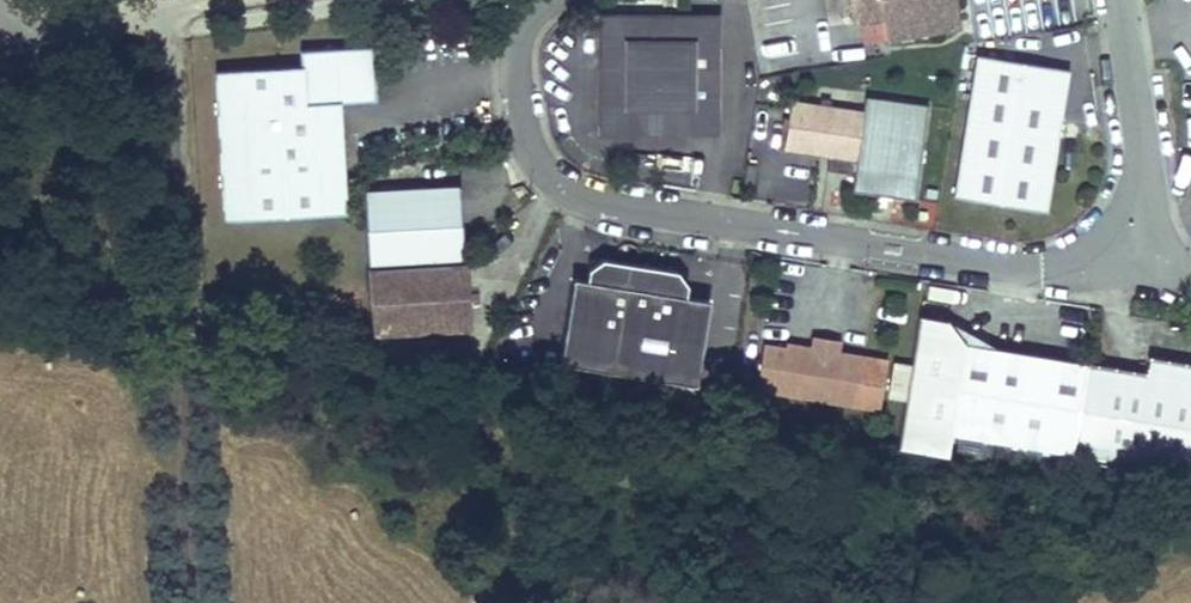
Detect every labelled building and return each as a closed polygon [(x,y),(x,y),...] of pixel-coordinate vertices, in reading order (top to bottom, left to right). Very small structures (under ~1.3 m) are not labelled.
[(960,27),(956,0),(848,0),(852,24),(883,19),(886,40),(960,27)] [(601,135),(722,136),(722,13),(601,13),(601,135)] [(302,66),(216,70),(225,218),(350,211),(343,101),(377,99),(374,46),(301,50),(302,66)] [(975,55),(952,198),(1044,212),(1067,71),(975,55)] [(820,104),(792,100),(784,146),(836,154),(833,170),(854,174),(877,177),(878,173),(896,176),(893,196),(914,200),(929,106),(866,96),(864,111),(830,106),(831,99),(821,97),(820,104)] [(836,154),(829,153),(826,169),(833,170),(836,154)] [(854,174),(851,190),(893,196),(896,176),(878,173),(877,177),(854,174)] [(461,185),(365,192),(370,267),(466,260),(461,185)] [(556,362),(693,384),(706,300),(682,296),(684,284),(673,270),(599,258),(585,268),(583,280),(570,278),(556,362)] [(370,267),(375,333),(471,326),(466,260),(370,267)] [(1085,364),(963,343),(945,321),(916,316),(896,448),(946,455),(949,433),(1070,453),(1085,364)] [(837,341),(813,337),(812,348),(811,353),(835,356),(835,351),(837,341)] [(755,388),(879,407),(886,359),(835,351),(835,356),(811,353),(812,348),(785,344),(784,348),(762,345),(755,388)] [(1085,364),(1070,453),(1069,459),(1190,479),(1190,362),(1147,355),(1144,371),(1142,386),(1116,382),(1118,367),(1085,362),(1085,364)] [(1144,371),(1118,367),(1116,382),(1142,386),(1144,371)]
